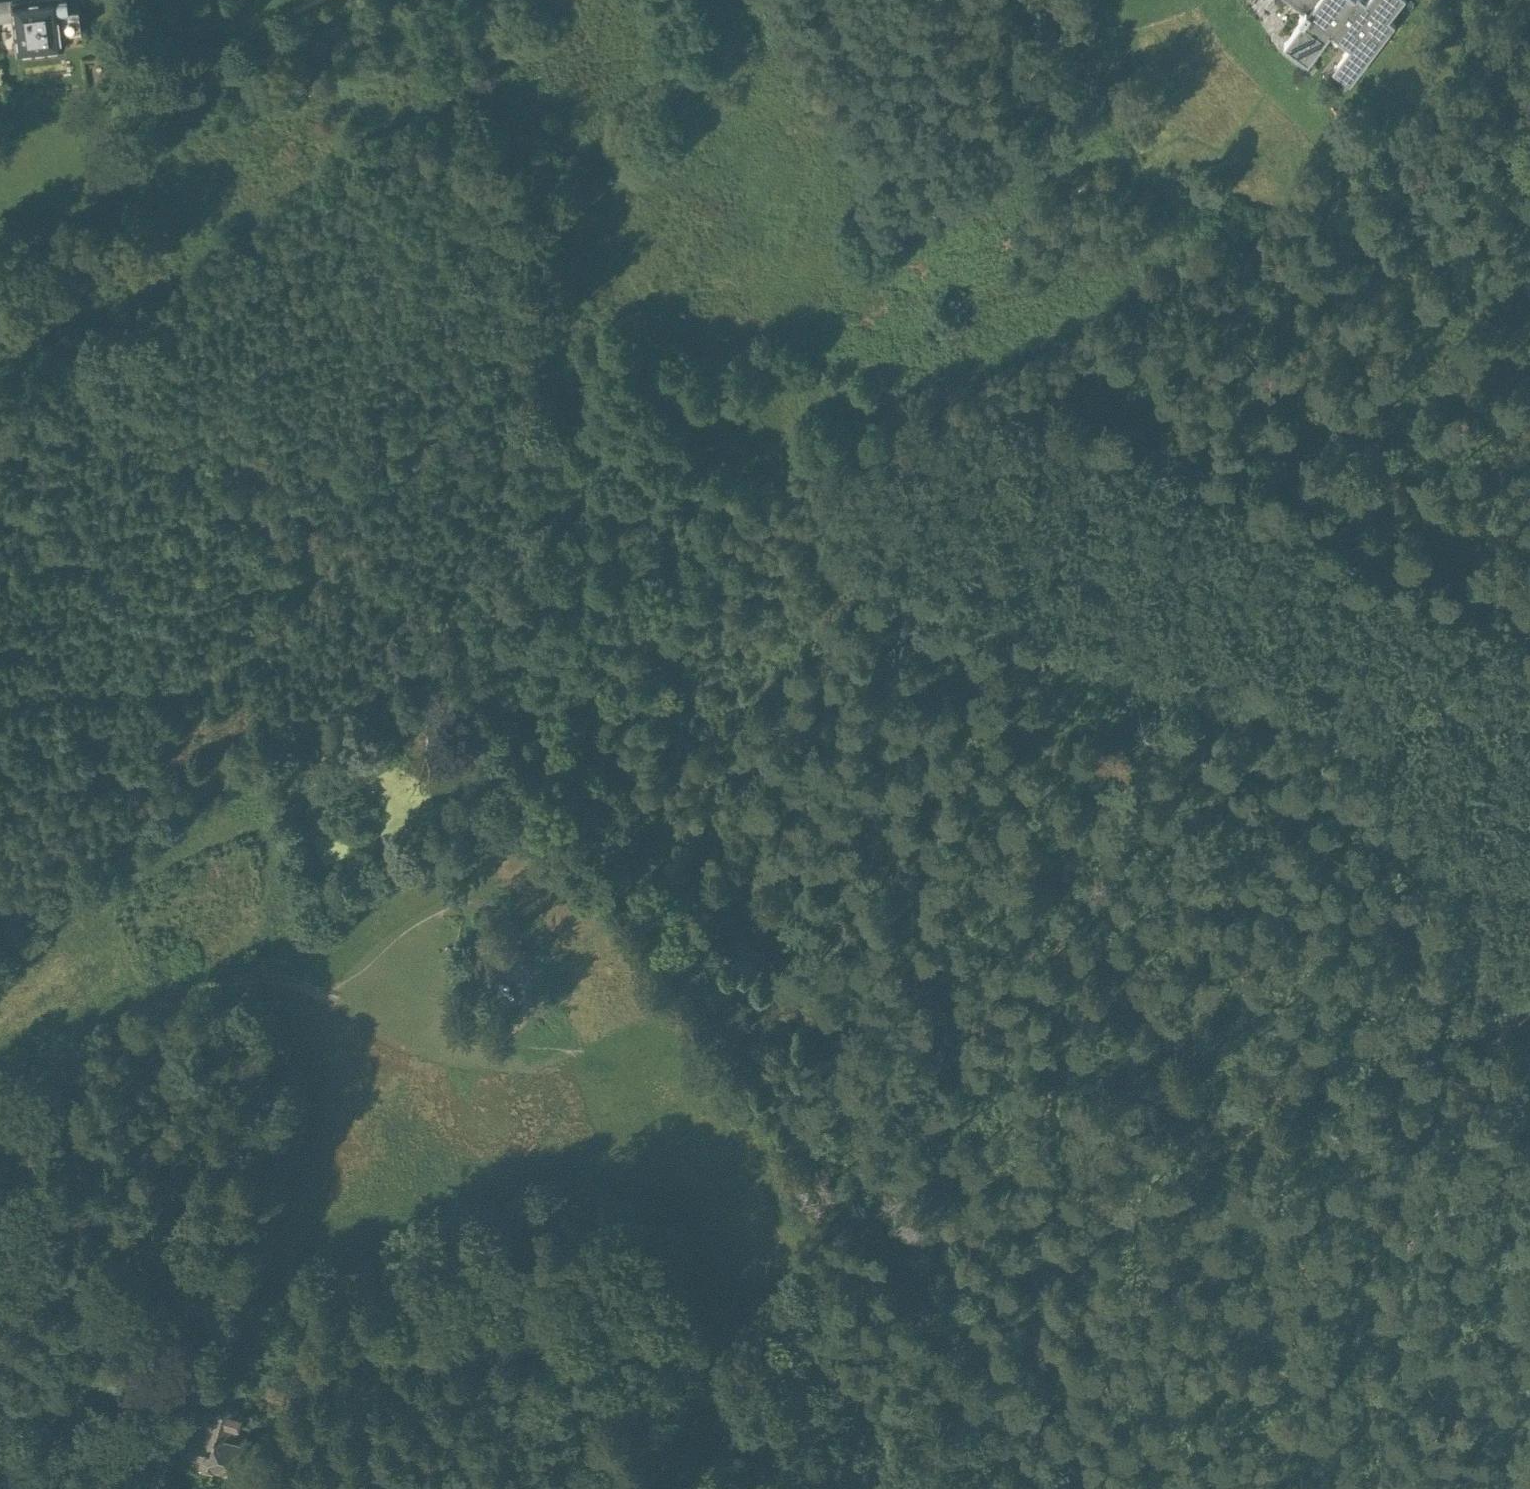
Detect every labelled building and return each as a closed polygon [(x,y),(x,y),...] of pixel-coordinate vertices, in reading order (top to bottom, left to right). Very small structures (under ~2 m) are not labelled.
[(16,15),(20,45),(64,40),(63,27),(83,24),(80,2),(67,4),(67,0),(0,0),(0,17),(16,15)] [(1305,11),(1284,38),(1308,56),(1330,27),(1350,43),(1333,65),(1350,78),(1396,21),(1389,16),(1402,0),(1291,0),(1305,11)] [(235,1399),(233,1405),(219,1401),(212,1425),(204,1422),(194,1454),(252,1471),(262,1440),(251,1437),(259,1413),(249,1410),(251,1404),(235,1399)]
